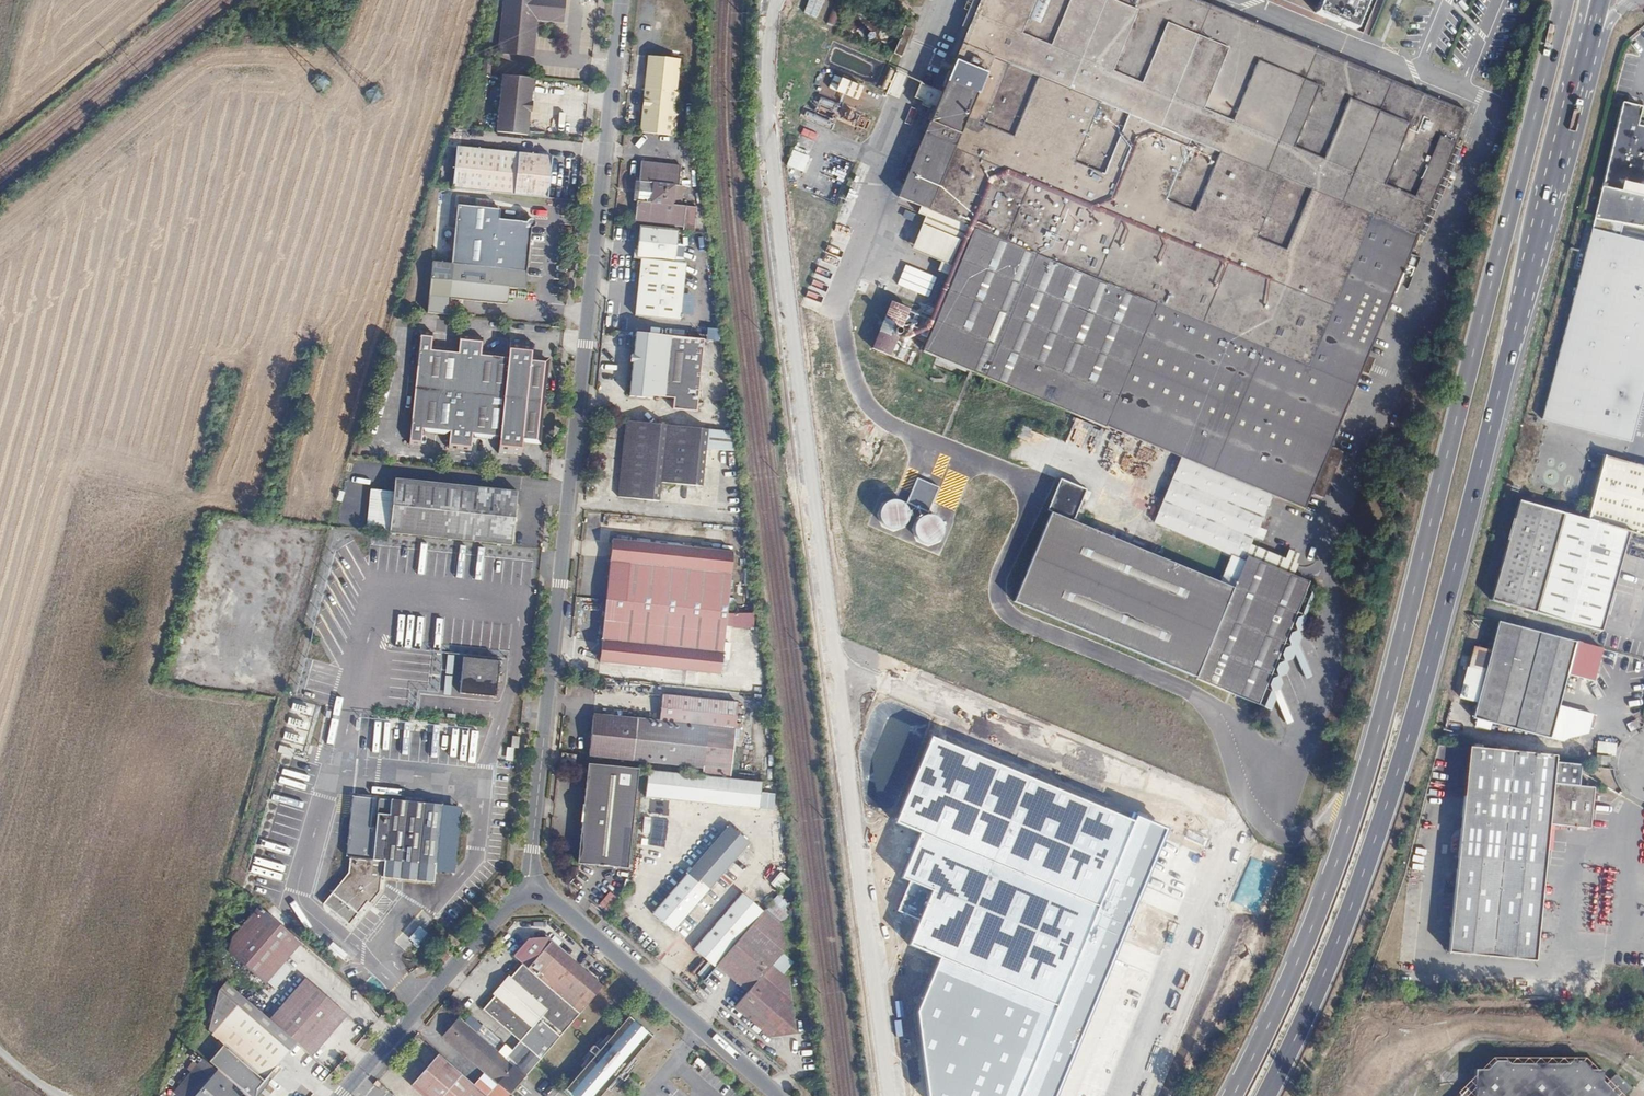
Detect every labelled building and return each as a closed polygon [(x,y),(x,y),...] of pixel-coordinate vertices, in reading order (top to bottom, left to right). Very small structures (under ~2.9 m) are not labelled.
[(500,51),(534,54),(538,19),(538,11),(566,13),(566,0),(506,0),(500,51)] [(899,197),(980,231),(928,354),(1194,464),(1167,528),(1242,559),(1269,495),(1301,508),(1466,112),(1198,0),(981,0),(899,197)] [(1364,0),(1285,0),(1352,29),(1364,0)] [(538,11),(538,19),(565,21),(566,13),(538,11)] [(902,60),(913,33),(904,29),(893,57),(902,60)] [(830,42),(825,66),(847,70),(852,47),(830,42)] [(675,92),(679,57),(647,54),(639,130),(675,135),(680,92),(675,92)] [(505,73),(499,130),(530,133),(535,76),(505,73)] [(821,81),(818,91),(856,101),(860,84),(829,77),(828,82),(821,81)] [(1643,128),(1641,128),(1643,112),(1643,110),(1636,108),(1626,105),(1604,189),(1643,198),(1643,129),(1643,128)] [(460,142),(455,183),(550,193),(554,153),(460,142)] [(789,150),(780,181),(797,186),(806,155),(789,150)] [(678,166),(637,160),(630,219),(679,225),(681,204),(678,204),(680,186),(674,185),(678,166)] [(459,200),(454,241),(530,249),(534,217),(500,214),(501,205),(459,200)] [(1543,423),(1617,442),(1617,441),(1620,442),(1624,425),(1621,424),(1643,339),(1643,245),(1622,239),(1617,238),(1621,224),(1597,220),(1543,423)] [(672,260),(677,227),(639,224),(637,247),(635,257),(638,258),(632,314),(677,319),(683,261),(672,260)] [(1626,225),(1621,224),(1617,238),(1622,239),(1626,225)] [(530,249),(454,241),(451,258),(434,257),(428,305),(449,308),(450,292),(506,298),(508,282),(525,284),(530,249)] [(705,278),(695,279),(697,294),(707,293),(705,278)] [(684,408),(691,335),(623,328),(617,393),(640,396),(640,393),(660,395),(660,406),(684,408)] [(436,337),(424,335),(412,425),(425,426),(427,412),(454,416),(453,430),(475,433),(478,418),(503,422),(502,436),(524,438),(526,425),(540,426),(547,367),(532,365),(534,349),(513,346),(511,362),(485,358),(485,343),(464,340),(462,356),(434,353),(436,337)] [(1643,400),(1643,339),(1621,424),(1624,425),(1620,442),(1617,441),(1617,442),(1632,446),(1643,400)] [(699,484),(705,427),(624,419),(615,494),(656,499),(658,480),(699,484)] [(1588,524),(1630,534),(1643,538),(1643,470),(1637,468),(1606,459),(1588,524)] [(516,539),(522,484),(402,468),(394,523),(516,539)] [(1259,701),(1281,649),(1308,582),(1250,556),(1238,584),(1085,520),(1098,488),(1072,477),(1059,509),(1055,507),(1017,596),(1199,674),(1198,675),(1259,701)] [(1563,517),(1533,616),(1601,634),(1630,534),(1588,524),(1563,517)] [(602,598),(724,611),(731,551),(610,536),(602,598)] [(716,674),(724,611),(602,598),(595,659),(716,674)] [(731,614),(732,629),(752,628),(751,614),(731,614)] [(1603,654),(1497,627),(1473,721),(1550,739),(1566,677),(1594,684),(1603,654)] [(494,699),(497,660),(445,656),(443,684),(454,685),(453,696),(494,699)] [(307,753),(313,703),(288,700),(281,755),(292,757),(293,752),(307,753)] [(601,723),(602,713),(594,712),(592,731),(601,723)] [(709,727),(602,713),(601,723),(592,731),(589,755),(687,767),(704,769),(709,727)] [(930,737),(896,822),(921,833),(902,878),(909,881),(898,910),(919,920),(909,946),(940,957),(918,1011),(928,1095),(1055,1095),(1167,829),(1135,815),(1132,821),(930,737)] [(1596,742),(1595,754),(1615,755),(1615,743),(1596,742)] [(1562,760),(1477,752),(1456,960),(1542,969),(1555,832),(1597,836),(1601,794),(1584,792),(1587,770),(1564,767),(1563,789),(1560,789),(1562,760)] [(574,759),(560,757),(558,768),(573,770),(574,759)] [(1605,759),(1604,769),(1615,769),(1616,759),(1605,759)] [(626,874),(640,773),(589,768),(575,868),(626,874)] [(760,816),(763,786),(650,774),(647,802),(760,816)] [(440,808),(427,807),(395,804),(393,820),(381,818),(379,833),(375,832),(377,811),(355,809),(353,830),(350,861),(353,862),(352,874),(324,905),(349,926),(359,915),(368,905),(372,908),(382,898),(385,878),(433,882),(434,870),(440,808)] [(674,933),(750,846),(728,829),(653,914),(674,933)] [(769,883),(779,891),(788,878),(778,871),(769,883)] [(598,904),(606,910),(615,897),(607,891),(598,904)] [(696,950),(718,969),(764,913),(743,895),(696,950)] [(764,913),(718,969),(748,996),(735,1012),(771,1042),(797,1033),(790,982),(771,966),(783,951),(781,923),(767,910),(764,913)] [(301,946),(269,918),(229,940),(227,956),(264,990),(301,946)] [(416,946),(425,932),(415,925),(406,939),(416,946)] [(521,969),(579,1019),(603,991),(545,943),(527,944),(512,962),(521,969)] [(703,980),(713,968),(705,961),(695,974),(703,980)] [(540,1064),(579,1019),(521,969),(512,982),(508,979),(492,997),(495,1001),(482,1015),(519,1047),(540,1064)] [(306,984),(271,1026),(298,1049),(313,1061),(346,1019),(306,984)] [(226,988),(219,996),(211,1037),(213,1042),(225,1053),(211,1069),(217,1075),(243,1095),(259,1095),(298,1049),(271,1026),(226,988)] [(652,1038),(632,1021),(569,1092),(573,1095),(603,1095),(652,1038)] [(527,1080),(506,1063),(459,1023),(443,1041),(483,1076),(472,1088),(482,1095),(512,1095),(527,1080)] [(519,1047),(506,1063),(527,1080),(540,1064),(519,1047)] [(1626,1089),(1626,1082),(1617,1074),(1613,1074),(1608,1080),(1602,1078),(1601,1069),(1589,1069),(1579,1058),(1568,1058),(1564,1062),(1510,1063),(1505,1060),(1492,1061),(1484,1068),(1471,1069),(1471,1085),(1461,1095),(1621,1095),(1626,1089)] [(418,1095),(482,1095),(472,1088),(438,1059),(411,1090),(418,1095)] [(217,1075),(215,1076),(205,1067),(179,1095),(243,1095),(217,1075)]
